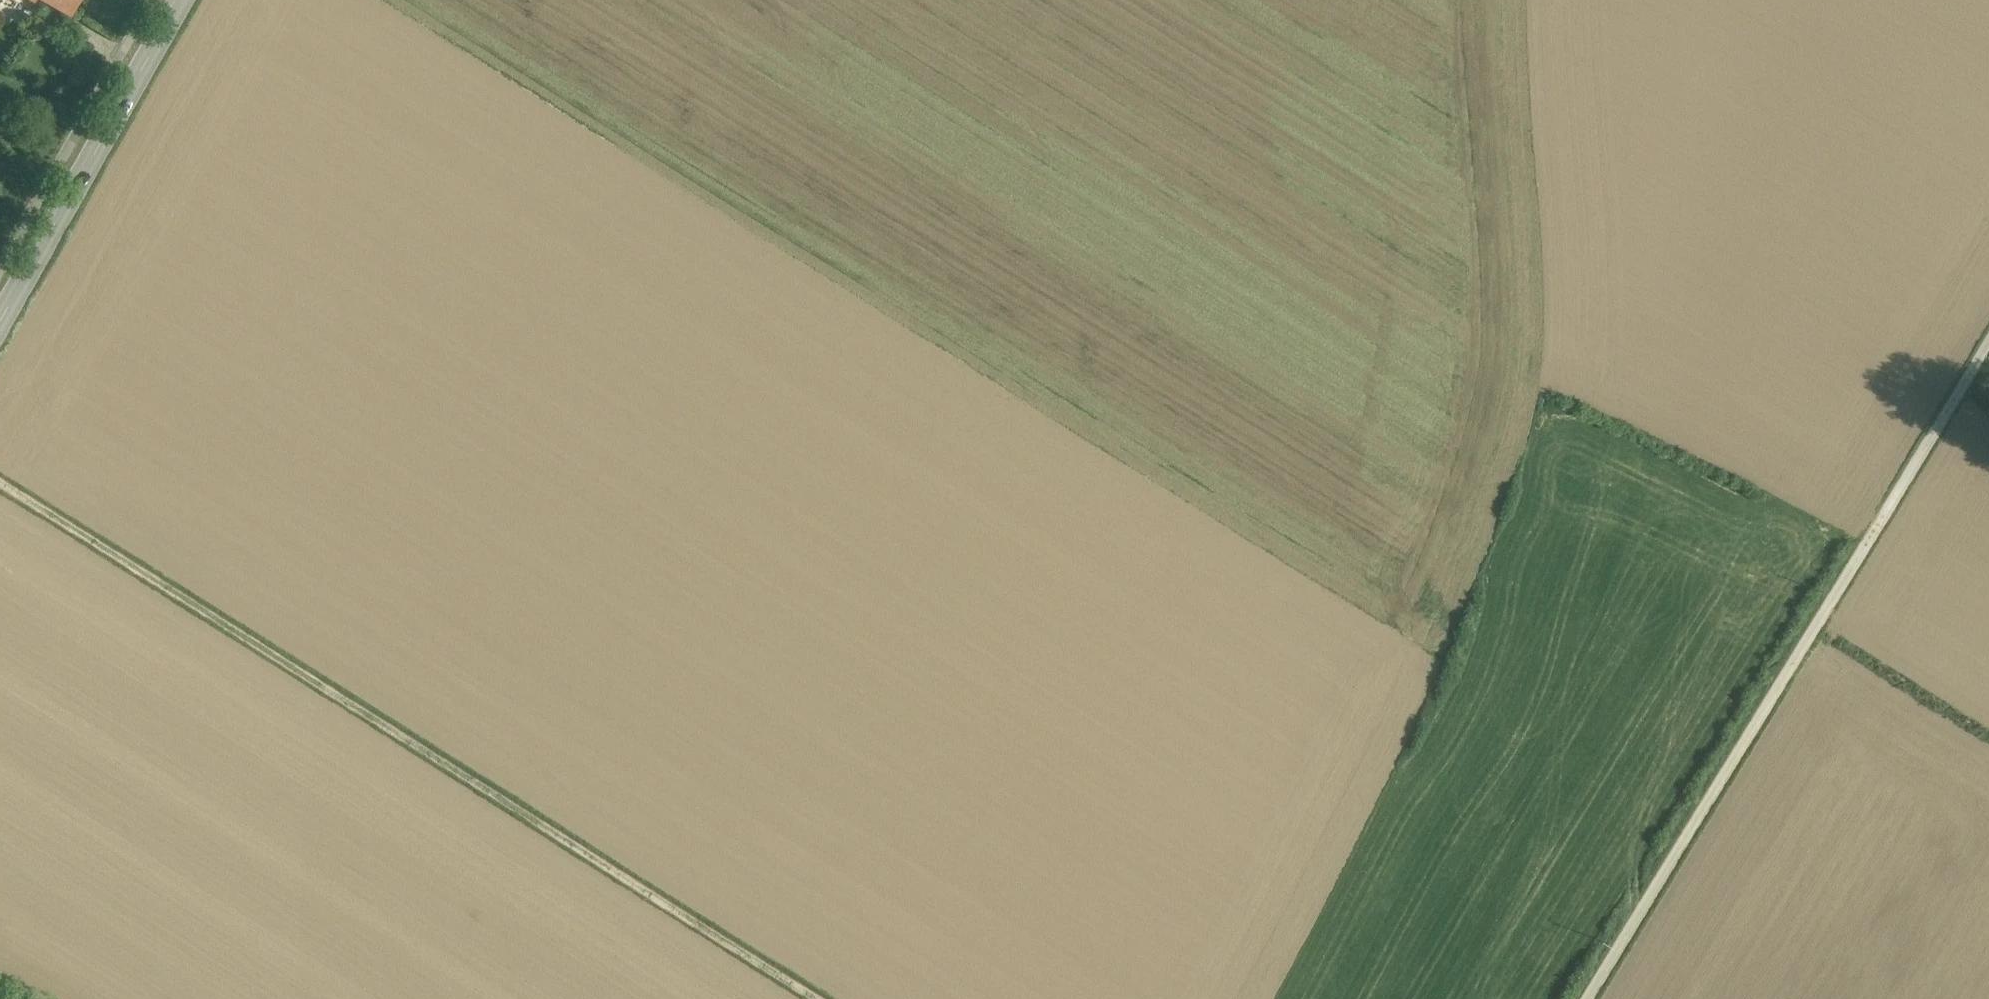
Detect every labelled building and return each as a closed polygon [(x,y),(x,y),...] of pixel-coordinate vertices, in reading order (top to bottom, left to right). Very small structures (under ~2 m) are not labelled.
[(57,2),(55,6),(72,16),(81,0),(52,0),(57,2)]
